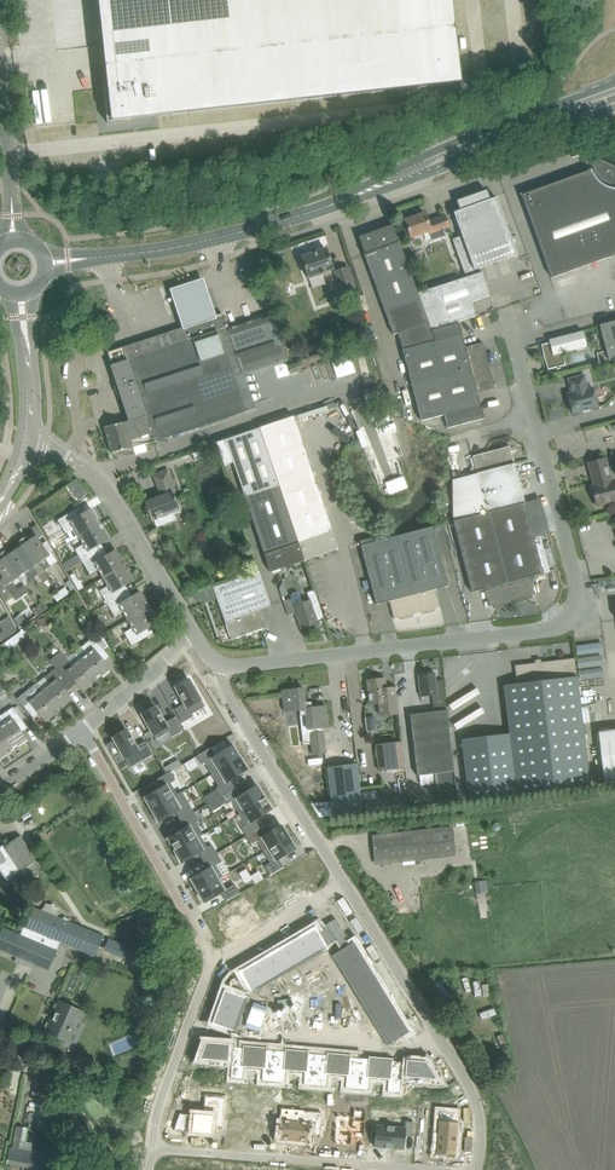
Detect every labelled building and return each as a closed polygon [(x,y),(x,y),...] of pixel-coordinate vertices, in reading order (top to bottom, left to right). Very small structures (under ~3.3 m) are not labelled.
[(110,87),(103,88),(103,91),(105,91),(108,119),(107,119),(107,123),(129,120),(128,115),(157,111),(157,116),(461,83),(452,0),(100,0),(110,87)] [(314,161),(317,170),(332,165),(329,156),(314,161)] [(599,159),(592,162),(594,169),(591,170),(590,168),(590,169),(591,170),(522,195),(552,278),(614,255),(614,166),(599,159)] [(460,210),(453,213),(462,236),(474,270),(495,263),(517,255),(496,197),(490,200),(486,190),(471,196),(457,201),(460,210)] [(404,220),(411,238),(429,231),(433,240),(432,240),(432,241),(443,237),(443,236),(442,237),(440,231),(449,227),(445,216),(428,222),(425,213),(404,220)] [(398,333),(400,338),(431,330),(417,293),(399,242),(398,242),(392,225),(359,237),(365,254),(364,254),(364,255),(393,335),(398,333)] [(462,236),(452,239),(465,273),(474,270),(462,236)] [(301,257),(305,269),(308,276),(333,268),(326,249),(301,257)] [(335,270),(342,290),(354,285),(348,266),(335,270)] [(417,293),(431,330),(476,316),(471,302),(490,296),(482,272),(417,293)] [(203,279),(170,290),(183,330),(217,318),(203,279)] [(194,324),(151,338),(155,352),(171,398),(235,377),(244,374),(287,361),(275,325),(272,313),(227,328),(223,314),(213,317),(217,331),(199,337),(194,324)] [(213,317),(194,324),(199,337),(217,331),(213,317)] [(599,325),(607,352),(597,355),(599,362),(609,360),(609,361),(614,359),(614,321),(599,325)] [(400,338),(412,385),(489,365),(483,342),(465,347),(459,322),(458,322),(459,323),(431,330),(400,338)] [(549,340),(549,343),(541,345),(548,369),(565,365),(562,353),(587,347),(583,331),(549,340)] [(107,351),(109,358),(121,354),(123,362),(155,352),(151,338),(108,352),(108,351),(107,351)] [(121,354),(109,358),(112,366),(111,366),(129,421),(146,416),(153,442),(159,440),(255,409),(249,390),(240,393),(235,377),(171,398),(155,352),(123,362),(121,354)] [(489,365),(412,385),(421,421),(444,415),(448,428),(483,419),(484,419),(477,393),(495,388),(489,365)] [(568,379),(571,393),(567,394),(572,413),(581,411),(584,413),(589,411),(591,408),(598,407),(592,387),(588,388),(584,375),(568,379)] [(129,421),(126,422),(104,427),(111,453),(122,450),(123,454),(133,452),(134,452),(132,447),(153,442),(146,416),(129,421)] [(293,416),(259,428),(304,560),(338,549),(293,416)] [(304,560),(279,485),(259,428),(225,439),(217,442),(225,465),(233,463),(245,497),(264,554),(270,572),(282,568),(304,560)] [(473,456),(477,473),(514,463),(510,446),(473,456)] [(210,455),(208,449),(193,454),(195,460),(210,455)] [(600,460),(589,463),(591,472),(594,472),(598,485),(591,486),(597,506),(614,501),(614,485),(614,480),(611,481),(605,459),(600,460)] [(514,463),(477,473),(487,512),(489,512),(524,502),(514,464),(515,464),(515,463),(514,463)] [(167,470),(153,475),(160,494),(156,496),(155,495),(156,498),(145,502),(152,520),(153,519),(154,521),(155,520),(154,519),(182,509),(167,470)] [(524,502),(489,512),(512,600),(535,594),(530,577),(543,573),(524,502)] [(74,528),(79,536),(100,524),(91,509),(76,517),(73,511),(58,520),(64,530),(65,533),(74,528)] [(487,512),(453,521),(469,583),(472,592),(471,592),(485,589),(489,606),(512,600),(489,512),(487,512)] [(75,549),(82,562),(98,553),(94,547),(109,538),(100,524),(79,536),(83,544),(75,549)] [(432,527),(397,536),(417,613),(440,607),(435,589),(448,586),(448,585),(448,586),(445,574),(432,527)] [(24,537),(23,538),(40,563),(39,563),(48,576),(59,568),(55,563),(58,561),(51,552),(52,551),(43,535),(38,539),(36,535),(33,537),(30,539),(27,537),(26,536),(24,537)] [(417,613),(397,536),(361,545),(376,604),(376,605),(389,601),(394,619),(417,613)] [(21,546),(15,550),(34,578),(38,575),(33,567),(39,563),(40,563),(23,538),(19,541),(21,546)] [(216,558),(229,563),(233,551),(220,546),(216,558)] [(5,551),(2,553),(19,578),(24,574),(30,581),(34,578),(15,550),(9,554),(5,551)] [(99,570),(103,578),(124,565),(116,550),(101,559),(98,553),(82,562),(90,575),(99,570)] [(2,553),(0,554),(0,574),(3,578),(0,580),(0,594),(5,603),(13,597),(11,594),(18,589),(12,582),(19,578),(2,553)] [(100,591),(107,603),(122,594),(119,589),(133,580),(124,565),(103,578),(108,586),(100,591)] [(271,606),(266,592),(259,571),(213,587),(231,640),(266,627),(260,610),(272,606),(271,606)] [(75,574),(71,576),(75,584),(79,582),(75,574)] [(65,587),(59,591),(63,597),(69,593),(65,587)] [(292,596),(292,597),(292,598),(283,601),(288,616),(296,613),(301,629),(318,623),(318,620),(324,618),(314,590),(307,592),(309,600),(303,602),(300,594),(299,593),(298,592),(297,592),(296,592),(295,592),(294,593),(293,593),(293,594),(292,594),(292,595),(292,596)] [(63,597),(59,591),(53,595),(57,601),(63,597)] [(203,591),(195,594),(197,601),(206,598),(203,591)] [(123,612),(128,620),(149,607),(140,592),(126,601),(122,594),(107,603),(115,617),(123,612)] [(44,601),(38,606),(42,612),(48,607),(44,601)] [(42,612),(38,606),(32,610),(36,616),(42,612)] [(149,607),(128,620),(132,628),(124,633),(132,645),(147,637),(143,630),(158,622),(149,607)] [(21,615),(14,620),(19,628),(27,623),(21,615)] [(11,620),(1,628),(3,631),(6,636),(7,637),(17,630),(11,620)] [(27,634),(23,628),(20,630),(21,631),(4,643),(8,648),(27,634)] [(81,661),(96,680),(109,669),(103,661),(99,655),(104,651),(109,647),(102,635),(100,632),(93,637),(81,647),(88,655),(81,661)] [(601,646),(576,650),(578,659),(603,654),(601,646)] [(56,668),(66,682),(72,677),(76,683),(83,690),(96,680),(81,661),(73,667),(67,659),(61,651),(49,661),(56,668)] [(505,697),(510,733),(462,739),(469,800),(517,794),(590,785),(578,688),(577,676),(575,658),(541,662),(541,659),(535,660),(535,663),(515,665),(517,683),(504,685),(505,697)] [(44,677),(49,684),(42,690),(58,710),(72,699),(61,686),(66,682),(56,668),(44,677)] [(432,695),(434,712),(447,710),(443,683),(436,684),(435,673),(418,675),(421,696),(432,695)] [(367,680),(370,704),(378,703),(380,715),(398,713),(397,704),(395,687),(386,688),(385,678),(367,680)] [(189,679),(175,687),(184,704),(175,709),(183,723),(193,717),(191,714),(204,707),(189,679)] [(245,686),(242,680),(236,684),(239,689),(245,686)] [(42,690),(37,683),(18,699),(29,712),(34,708),(45,721),(58,710),(42,690)] [(282,690),(285,712),(299,710),(300,716),(305,715),(307,730),(309,729),(311,743),(312,755),(326,753),(323,731),(322,731),(322,728),(328,727),(326,706),(311,708),(311,702),(305,703),(303,688),(282,690)] [(155,706),(141,714),(156,739),(169,732),(172,737),(182,731),(174,717),(165,723),(155,706)] [(0,728),(0,731),(12,749),(26,740),(17,726),(23,722),(13,707),(0,715),(6,724),(0,728)] [(447,710),(434,712),(410,715),(417,775),(434,773),(437,802),(457,799),(447,710)] [(373,718),(364,718),(365,731),(374,730),(373,718)] [(126,729),(112,737),(130,768),(153,754),(145,741),(136,746),(126,729)] [(598,732),(604,782),(614,781),(614,730),(598,732)] [(12,749),(0,731),(0,757),(12,749)] [(107,744),(110,749),(116,745),(113,740),(107,744)] [(404,768),(401,742),(376,745),(379,771),(404,768)] [(210,748),(197,756),(202,765),(205,763),(212,775),(239,757),(232,745),(215,756),(210,748)] [(239,757),(212,775),(219,786),(216,787),(222,796),(235,788),(230,780),(247,770),(239,757)] [(327,767),(333,816),(363,812),(357,763),(327,767)] [(162,787),(144,797),(151,810),(182,792),(182,791),(177,794),(171,783),(176,780),(170,771),(157,779),(162,787)] [(363,784),(380,782),(379,771),(361,774),(363,784)] [(235,788),(222,796),(227,804),(232,801),(239,813),(264,797),(256,785),(240,795),(235,788)] [(361,800),(370,799),(370,807),(382,806),(381,801),(378,802),(377,790),(360,791),(361,800)] [(182,792),(151,810),(159,822),(176,812),(180,820),(194,812),(182,792)] [(395,798),(398,807),(407,804),(404,795),(395,798)] [(264,797),(239,813),(246,824),(241,827),(246,836),(260,828),(255,820),(272,810),(264,797)] [(185,828),(168,838),(175,850),(203,834),(196,822),(199,821),(194,812),(180,820),(185,828)] [(260,828),(246,836),(251,844),(257,841),(264,852),(288,837),(281,825),(264,835),(260,828)] [(453,829),(385,837),(372,838),(375,862),(456,853),(453,829)] [(203,834),(175,850),(182,863),(199,853),(203,861),(217,853),(212,845),(207,847),(201,836),(203,835),(203,834)] [(3,872),(15,864),(19,870),(20,869),(35,859),(20,836),(19,837),(5,847),(5,846),(4,847),(2,845),(0,847),(0,868),(3,872)] [(288,837),(264,852),(270,863),(265,866),(270,875),(284,867),(279,859),(295,848),(288,837)] [(208,869),(191,879),(197,891),(223,876),(216,865),(222,862),(217,853),(203,861),(208,869)] [(310,862),(298,865),(305,889),(317,885),(310,862)] [(291,872),(280,876),(289,899),(300,895),(291,872)] [(223,876),(197,891),(204,902),(221,893),(226,901),(240,893),(234,884),(226,889),(220,878),(223,877),(223,876)] [(486,880),(475,882),(476,894),(488,892),(486,880)] [(274,882),(263,887),(274,909),(285,904),(274,882)] [(256,892),(246,898),(260,919),(269,912),(256,892)] [(238,901),(229,909),(245,928),(254,920),(238,901)] [(68,945),(76,925),(32,906),(23,926),(29,929),(29,928),(60,942),(68,945)] [(220,911),(211,920),(229,937),(237,928),(220,911)] [(317,929),(316,929),(327,947),(335,942),(336,942),(340,949),(340,950),(351,943),(349,941),(350,941),(349,940),(346,935),(346,934),(345,934),(342,929),(343,929),(342,929),(339,924),(339,923),(336,918),(335,918),(331,920),(330,921),(331,921),(326,924),(326,923),(325,924),(321,926),(321,927),(317,929)] [(94,956),(103,936),(76,925),(68,945),(94,956)] [(33,964),(34,962),(48,968),(48,970),(60,942),(29,928),(29,929),(23,926),(20,935),(3,928),(0,936),(0,950),(33,964)] [(315,927),(300,936),(312,958),(313,958),(311,955),(319,950),(320,952),(320,953),(328,949),(327,947),(316,929),(315,927)] [(300,936),(285,945),(297,967),(298,966),(296,963),(304,959),(305,961),(305,962),(312,958),(300,936)] [(340,950),(332,955),(332,956),(335,954),(340,962),(338,964),(338,963),(337,964),(341,971),(363,958),(353,942),(351,943),(340,950)] [(285,945),(270,954),(282,976),(283,975),(281,972),(289,968),(290,970),(290,971),(297,967),(285,945)] [(270,954),(255,963),(267,984),(268,984),(266,981),(274,976),(275,979),(275,980),(282,976),(270,954)] [(363,958),(341,971),(345,969),(349,977),(347,978),(346,979),(350,986),(372,972),(363,958)] [(255,963),(239,972),(252,993),(253,993),(251,990),(259,985),(260,988),(267,984),(255,963)] [(228,978),(224,990),(248,998),(249,995),(252,993),(239,972),(228,978)] [(372,972),(350,986),(351,986),(354,984),(358,992),(356,993),(355,993),(359,1000),(381,987),(372,972)] [(145,983),(149,992),(156,989),(152,980),(145,983)] [(381,987),(359,1000),(360,1001),(363,999),(368,1007),(365,1008),(364,1008),(369,1015),(390,1002),(381,987)] [(224,990),(218,1007),(242,1015),(244,1008),(244,1007),(243,1007),(241,1006),(244,998),(247,999),(248,998),(224,990)] [(301,1003),(301,1004),(301,1005),(301,1006),(301,1007),(302,1007),(302,1008),(302,1009),(303,1009),(303,1010),(303,1011),(304,1011),(304,1012),(305,1012),(305,1013),(306,1013),(306,1014),(307,1014),(307,1015),(308,1015),(309,1015),(309,1016),(310,1016),(311,1016),(312,1016),(313,1016),(314,1016),(315,1016),(316,1016),(317,1016),(318,1016),(319,1016),(319,1015),(320,1015),(321,1015),(321,1014),(322,1014),(323,1013),(324,1013),(324,1012),(325,1011),(325,1010),(326,1010),(326,1009),(326,1008),(327,1008),(327,1007),(327,1006),(327,1005),(327,1004),(328,1004),(328,1003),(328,1002),(327,1002),(327,1001),(327,1000),(327,999),(327,998),(326,998),(326,997),(326,996),(325,996),(325,995),(324,995),(324,994),(323,994),(323,993),(322,993),(322,992),(321,992),(321,991),(320,991),(319,991),(318,990),(317,990),(316,990),(315,990),(314,990),(313,990),(312,990),(311,990),(310,990),(310,991),(309,991),(308,991),(308,992),(307,992),(306,992),(306,993),(305,993),(305,994),(304,994),(304,995),(303,995),(303,996),(303,997),(302,997),(302,998),(302,999),(301,999),(301,1000),(301,1001),(301,1002),(301,1003)] [(275,992),(263,999),(269,1009),(281,1002),(275,992)] [(72,1031),(78,1020),(82,1011),(60,1001),(46,1032),(68,1042),(68,1040),(71,1039),(73,1033),(72,1031)] [(390,1002),(369,1015),(369,1016),(372,1014),(377,1021),(374,1023),(378,1030),(399,1017),(390,1002)] [(218,1007),(212,1023),(236,1032),(238,1024),(235,1023),(238,1014),(241,1016),(242,1015),(218,1007)] [(354,1011),(344,1017),(351,1029),(361,1023),(354,1011)] [(399,1017),(378,1030),(381,1029),(386,1036),(383,1038),(387,1045),(409,1032),(399,1017)] [(205,1041),(199,1059),(215,1061),(216,1042),(205,1041)] [(216,1042),(215,1061),(228,1062),(230,1044),(216,1042)] [(233,1047),(231,1078),(242,1079),(243,1067),(253,1068),(255,1046),(247,1045),(246,1048),(233,1047)] [(255,1046),(253,1068),(263,1068),(262,1080),(273,1081),(276,1050),(263,1049),(263,1047),(255,1046)] [(276,1050),(273,1081),(284,1082),(285,1070),(295,1071),(297,1050),(289,1049),(288,1051),(276,1050)] [(297,1050),(295,1071),(305,1072),(304,1084),(315,1085),(318,1054),(305,1053),(305,1050),(297,1050)] [(318,1054),(315,1085),(326,1086),(327,1074),(337,1075),(339,1053),(330,1052),(330,1055),(318,1054)] [(339,1053),(337,1075),(347,1076),(345,1088),(357,1089),(359,1058),(347,1057),(347,1054),(339,1053)] [(359,1058),(357,1089),(368,1090),(369,1078),(379,1079),(381,1057),(372,1056),(372,1059),(359,1058)] [(137,1062),(142,1066),(147,1062),(143,1057),(137,1062)] [(381,1057),(379,1079),(388,1079),(387,1091),(399,1093),(402,1061),(389,1060),(389,1058),(381,1057)] [(406,1059),(404,1077),(418,1078),(419,1060),(406,1059)] [(419,1060),(418,1078),(438,1080),(426,1061),(419,1060)] [(180,1113),(174,1130),(210,1133),(211,1126),(221,1126),(220,1129),(221,1129),(224,1098),(204,1096),(203,1115),(180,1113)] [(353,1110),(353,1116),(336,1115),(333,1144),(336,1144),(337,1144),(338,1144),(342,1144),(342,1145),(343,1145),(343,1144),(347,1145),(348,1145),(351,1145),(352,1136),(363,1137),(363,1140),(364,1140),(364,1138),(366,1111),(353,1110)] [(281,1120),(279,1139),(280,1139),(290,1140),(292,1140),(292,1139),(296,1140),(296,1141),(297,1141),(297,1140),(307,1141),(307,1142),(308,1142),(309,1134),(319,1135),(319,1137),(320,1138),(322,1113),(300,1111),(299,1115),(298,1115),(290,1115),(290,1117),(281,1117),(281,1120)] [(433,1133),(431,1150),(436,1150),(436,1153),(455,1154),(458,1123),(455,1123),(455,1113),(440,1112),(439,1121),(438,1133),(433,1133)] [(392,1148),(403,1149),(404,1136),(411,1136),(412,1122),(405,1121),(404,1128),(394,1127),(393,1127),(393,1128),(388,1127),(388,1126),(387,1126),(387,1127),(376,1126),(374,1146),(385,1147),(385,1148),(386,1148),(386,1147),(391,1148),(391,1149),(392,1149),(392,1148)] [(39,1154),(12,1149),(9,1148),(6,1164),(37,1169),(39,1154)] [(90,1160),(85,1164),(90,1169),(94,1166),(90,1160)]
